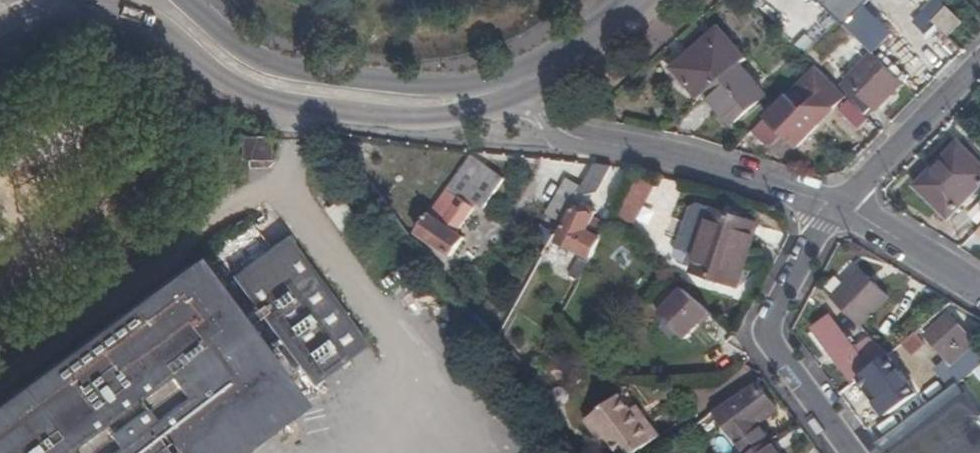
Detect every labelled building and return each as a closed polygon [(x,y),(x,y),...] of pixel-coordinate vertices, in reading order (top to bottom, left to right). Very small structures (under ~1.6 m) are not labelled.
[(845,25),(858,12),(871,0),(820,0),(845,25)] [(948,35),(962,21),(944,3),(930,17),(948,35)] [(845,25),(873,53),(886,40),(858,12),(845,25)] [(674,68),(701,99),(707,94),(740,64),(748,57),(721,26),(674,68)] [(873,53),(838,87),(865,114),(874,105),(877,108),(903,82),(873,53)] [(767,96),(740,64),(707,94),(734,124),(767,96)] [(815,65),(765,117),(796,148),(832,112),(831,110),(846,95),(815,65)] [(847,97),(846,95),(831,110),(832,112),(847,97)] [(241,158),(244,161),(269,162),(270,138),(246,137),(242,139),(241,158)] [(954,146),(910,189),(946,224),(979,190),(979,171),(954,146)] [(472,156),(441,200),(451,194),(453,192),(488,168),(472,156)] [(598,194),(614,166),(594,163),(581,186),(578,192),(586,196),(598,194)] [(451,194),(441,200),(418,233),(452,258),(465,238),(457,232),(474,208),(480,212),(502,179),(488,168),(453,192),(461,198),(460,201),(451,194)] [(619,218),(638,224),(654,181),(635,174),(619,218)] [(549,213),(562,221),(578,192),(581,186),(568,178),(549,213)] [(453,192),(451,194),(460,201),(461,198),(453,192)] [(587,231),(594,217),(574,207),(557,240),(590,257),(600,237),(587,231)] [(737,285),(758,221),(717,208),(696,270),(737,285)] [(367,345),(285,235),(231,276),(311,386),(367,345)] [(579,279),(587,263),(578,257),(569,275),(579,279)] [(288,402),(189,267),(0,406),(0,452),(219,452),(288,402)] [(860,268),(830,299),(858,326),(887,296),(860,268)] [(688,338),(711,313),(685,289),(662,314),(688,338)] [(929,331),(923,325),(912,335),(919,343),(926,336),(951,364),(974,343),(949,314),(929,331)] [(868,369),(869,371),(888,355),(871,338),(855,350),(841,330),(826,341),(853,380),(868,369)] [(884,452),(979,452),(979,396),(975,389),(979,385),(979,367),(969,376),(964,379),(918,413),(894,431),(877,444),(884,452)] [(759,383),(716,411),(720,417),(732,410),(748,432),(762,422),(758,417),(776,405),(759,383)] [(646,414),(639,420),(632,410),(620,393),(585,418),(601,439),(607,434),(622,452),(638,452),(662,436),(646,414)] [(885,419),(894,431),(918,413),(909,401),(885,419)] [(639,420),(646,414),(639,405),(632,410),(639,420)] [(758,417),(762,422),(780,411),(776,405),(758,417)] [(752,452),(781,452),(772,439),(752,452)]
